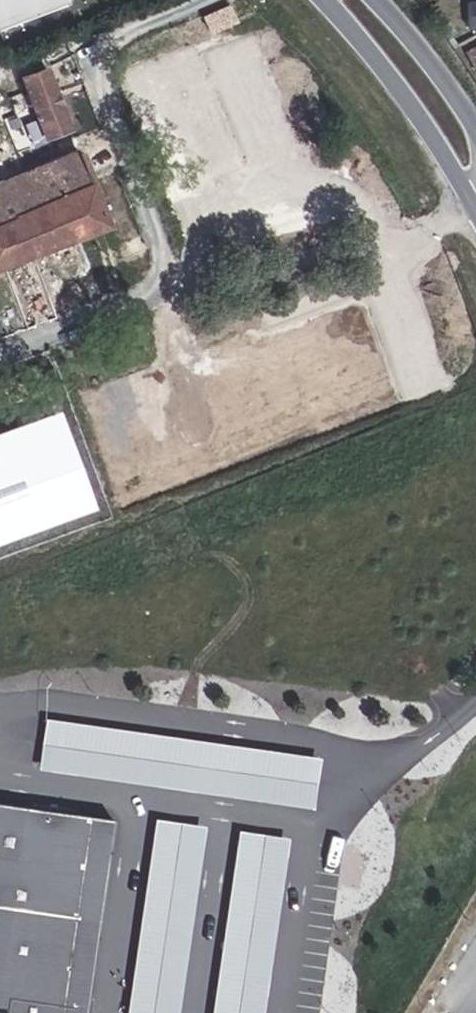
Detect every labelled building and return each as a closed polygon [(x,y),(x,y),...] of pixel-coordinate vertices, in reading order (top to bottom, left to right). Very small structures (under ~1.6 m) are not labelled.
[(57,14),(52,0),(0,0),(0,35),(57,14)] [(45,69),(24,76),(46,133),(67,125),(45,69)] [(104,221),(76,151),(0,181),(0,262),(104,221)] [(39,768),(316,805),(323,752),(46,715),(39,768)] [(75,915),(65,994),(79,996),(92,899),(0,886),(0,905),(75,915)] [(0,905),(0,1012),(90,1012),(93,997),(79,996),(65,994),(75,915),(0,905)] [(227,946),(204,930),(171,982),(154,1012),(186,1012),(195,997),(227,946)]
